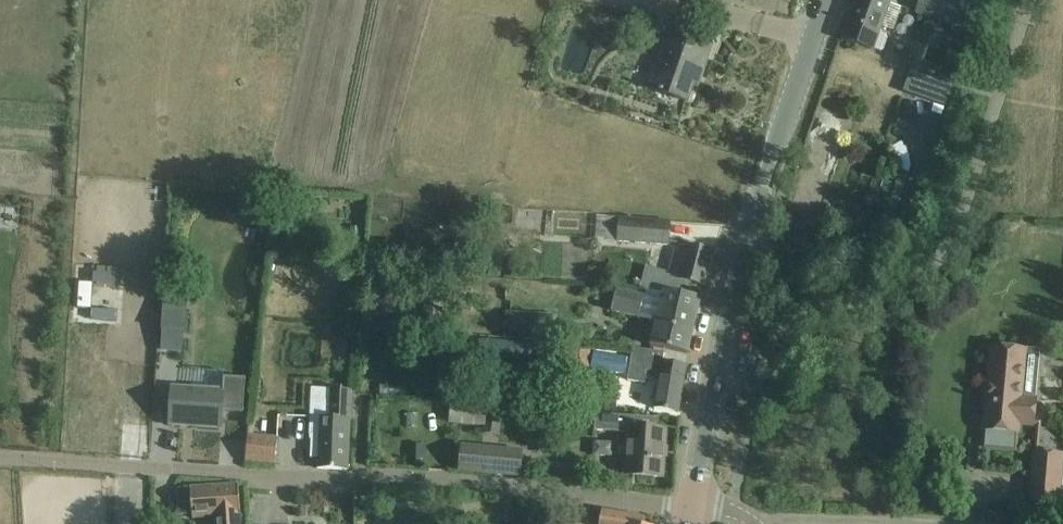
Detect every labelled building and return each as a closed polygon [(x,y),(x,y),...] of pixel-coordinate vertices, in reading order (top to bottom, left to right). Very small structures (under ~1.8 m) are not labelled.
[(873,49),(881,52),(884,51),(888,39),(886,36),(878,33),(889,4),(878,0),(858,0),(843,40),(872,51),(873,49)] [(957,3),(948,0),(921,0),(916,13),(971,33),(982,0),(959,0),(957,3)] [(647,89),(687,103),(697,74),(702,76),(715,37),(670,22),(647,89)] [(944,34),(939,49),(959,56),(964,41),(944,34)] [(928,101),(937,74),(913,65),(903,92),(928,101)] [(940,85),(935,104),(944,107),(949,88),(940,85)] [(924,167),(931,145),(911,139),(904,160),(924,167)] [(317,202),(312,219),(322,222),(328,206),(317,202)] [(840,214),(834,229),(847,235),(854,219),(840,214)] [(670,222),(597,216),(595,240),(668,245),(670,222)] [(498,238),(497,244),(501,249),(508,250),(512,247),(513,240),(509,235),(504,234),(498,238)] [(713,253),(692,247),(688,246),(685,256),(675,253),(669,276),(666,276),(667,274),(646,268),(642,289),(646,290),(646,287),(662,290),(694,298),(698,285),(704,287),(713,253)] [(400,250),(383,248),(381,263),(399,265),(400,250)] [(514,273),(515,260),(496,259),(496,272),(514,273)] [(649,346),(667,350),(688,355),(701,299),(694,298),(662,290),(646,287),(646,290),(645,294),(644,297),(615,291),(611,312),(655,321),(649,346)] [(165,312),(162,351),(182,352),(184,313),(165,312)] [(484,359),(538,365),(540,346),(486,341),(484,359)] [(646,379),(648,379),(661,381),(657,409),(679,413),(687,366),(663,362),(664,353),(643,349),(633,348),(627,380),(645,383),(646,379)] [(1027,351),(1014,350),(992,348),(984,431),(986,431),(985,440),(989,448),(1010,450),(1015,443),(1016,434),(1017,434),(1018,424),(1033,425),(1036,402),(1022,401),(1027,351)] [(591,352),(558,349),(557,367),(568,368),(568,373),(589,375),(591,352)] [(172,388),(170,425),(222,429),(223,412),(244,414),(246,379),(224,377),(223,391),(172,388)] [(401,387),(388,387),(387,395),(401,396),(401,387)] [(331,389),(330,399),(311,398),(310,436),(312,436),(311,459),(318,459),(317,470),(348,471),(350,420),(351,421),(352,399),(352,390),(331,389)] [(484,409),(482,435),(497,436),(500,410),(484,409)] [(407,414),(406,428),(417,428),(418,415),(407,414)] [(624,476),(663,479),(666,431),(658,430),(659,419),(596,415),(595,431),(627,433),(624,476)] [(248,434),(245,462),(275,465),(278,437),(248,434)] [(462,446),(459,472),(530,478),(533,453),(462,446)] [(1035,453),(1030,517),(1056,520),(1061,456),(1035,453)] [(241,512),(239,485),(177,490),(179,517),(193,516),(193,520),(214,518),(214,523),(241,523),(241,512)] [(244,511),(264,513),(266,491),(245,490),(244,511)] [(645,519),(602,511),(602,512),(577,509),(576,523),(644,523),(645,519)]
